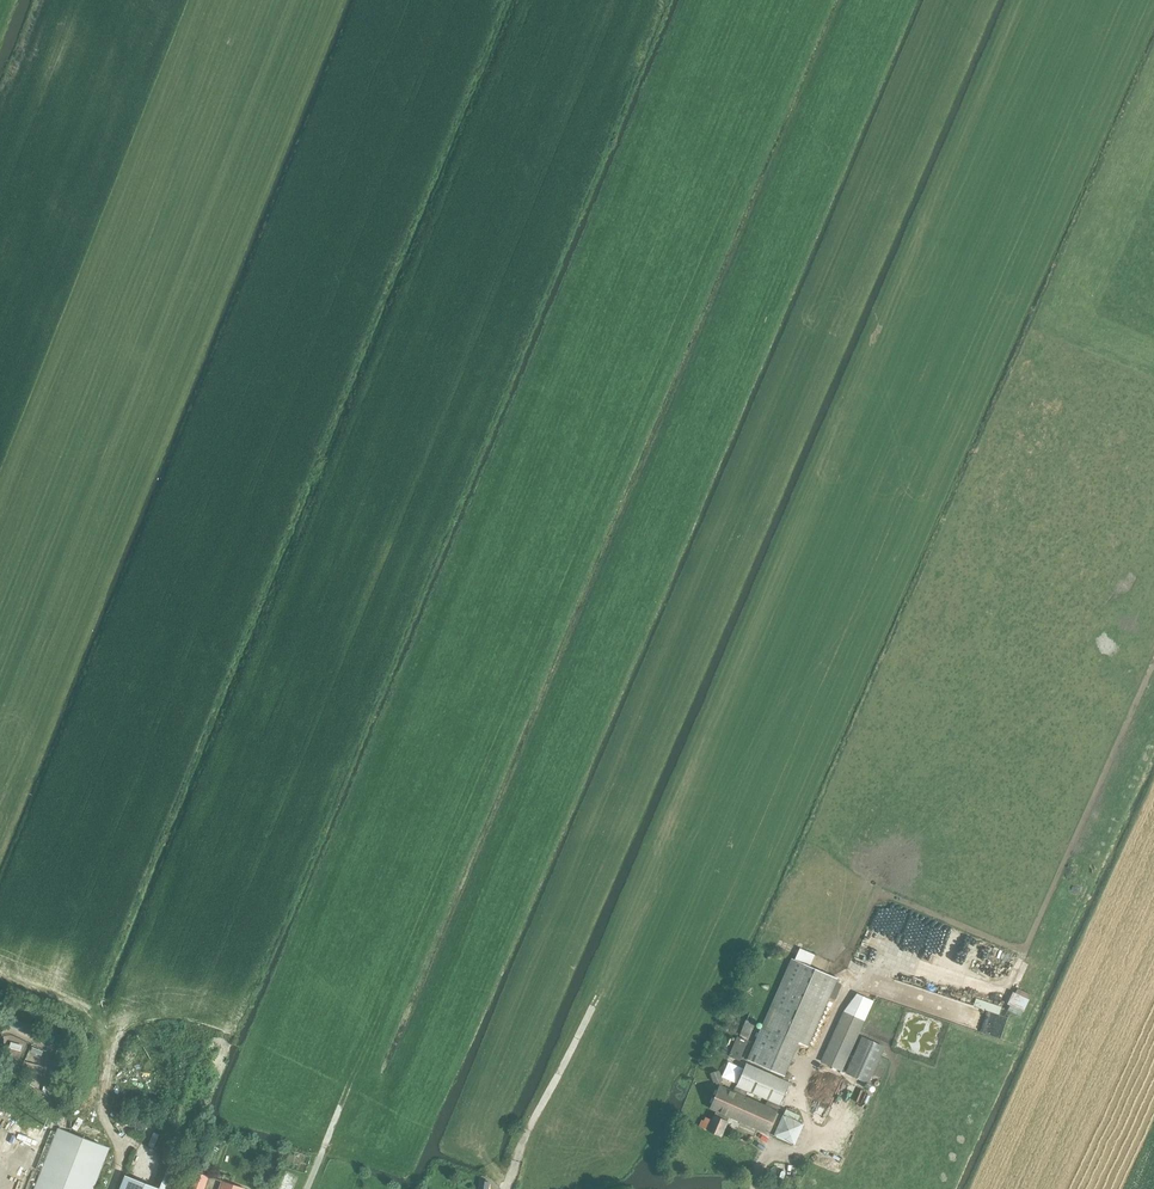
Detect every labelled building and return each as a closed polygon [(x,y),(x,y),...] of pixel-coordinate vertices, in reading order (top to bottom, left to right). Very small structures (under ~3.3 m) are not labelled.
[(836,977),(791,958),(747,1059),(784,1075),(798,1042),(807,1045),(836,977)] [(1016,985),(1007,1007),(1022,1014),(1032,991),(1016,985)] [(1000,1012),(998,1019),(992,1018),(988,1032),(1002,1036),(1008,1015),(1000,1012)] [(746,1037),(752,1022),(745,1019),(739,1035),(746,1037)] [(837,1024),(820,1061),(841,1070),(858,1034),(837,1024)] [(728,1055),(739,1060),(747,1040),(736,1035),(728,1055)] [(845,1072),(868,1082),(884,1046),(862,1036),(845,1072)] [(11,1040),(10,1053),(21,1053),(22,1041),(11,1040)] [(33,1046),(30,1053),(40,1057),(43,1051),(33,1046)] [(735,1085),(733,1091),(745,1096),(748,1090),(768,1099),(765,1105),(776,1110),(779,1104),(789,1082),(776,1076),(760,1069),(745,1062),(735,1085)] [(701,1125),(700,1126),(720,1135),(728,1116),(767,1132),(776,1110),(765,1105),(733,1091),(722,1086),(720,1080),(719,1079),(721,1079),(718,1070),(710,1073),(714,1082),(715,1081),(717,1087),(717,1089),(708,1108),(715,1111),(711,1120),(704,1118),(701,1125)] [(859,1098),(870,1101),(873,1090),(862,1087),(859,1098)] [(145,1130),(150,1117),(136,1112),(131,1125),(145,1130)] [(773,1135),(794,1144),(803,1123),(782,1113),(773,1135)] [(109,1147),(58,1127),(34,1188),(92,1188),(109,1147)] [(52,1130),(38,1164),(42,1166),(56,1131),(52,1130)] [(211,1167),(194,1162),(185,1188),(203,1188),(211,1167)] [(278,1188),(291,1188),(292,1186),(290,1185),(293,1176),(285,1173),(278,1188)] [(125,1174),(119,1188),(163,1188),(125,1174)] [(218,1188),(244,1188),(245,1188),(221,1180),(218,1188)] [(479,1188),(488,1188),(489,1182),(480,1180),(479,1188)]
